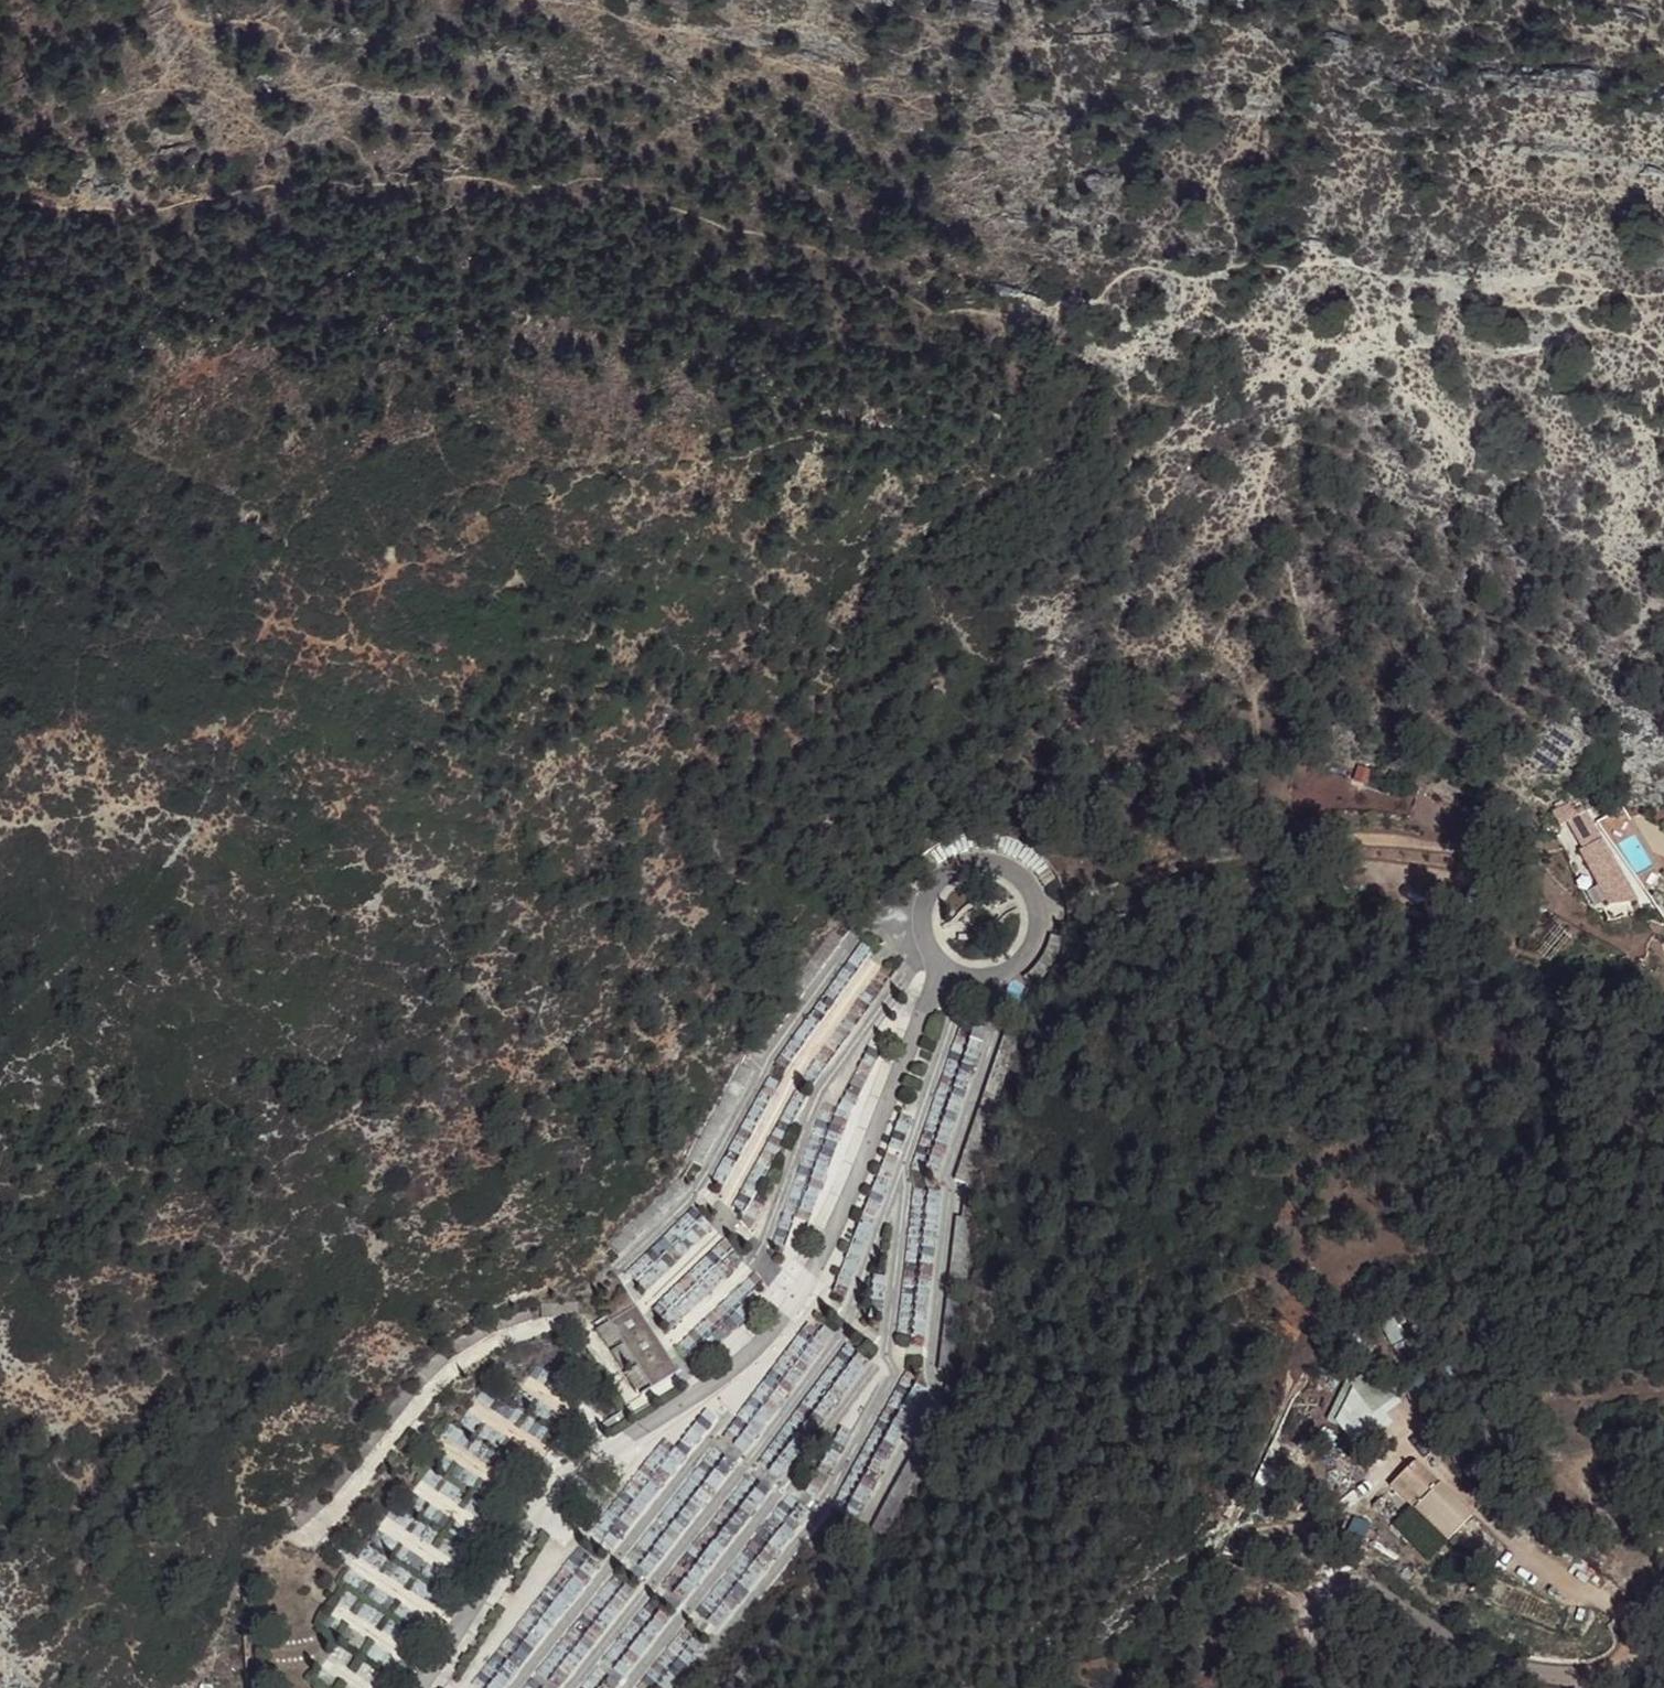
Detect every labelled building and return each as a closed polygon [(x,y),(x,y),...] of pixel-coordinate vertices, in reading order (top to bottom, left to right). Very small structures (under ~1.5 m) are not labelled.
[(1581,858),(1609,907),(1630,896),(1602,846),(1581,858)] [(1458,1427),(1460,1439),(1471,1439),(1475,1430),(1469,1426),(1458,1427)] [(1411,1507),(1438,1480),(1415,1458),(1389,1485),(1411,1507)] [(1411,1507),(1445,1540),(1472,1513),(1438,1480),(1411,1507)]
